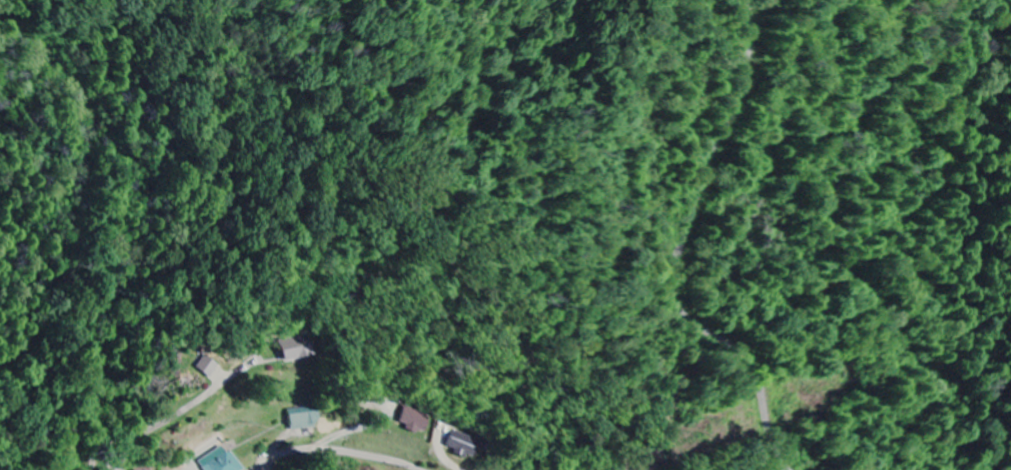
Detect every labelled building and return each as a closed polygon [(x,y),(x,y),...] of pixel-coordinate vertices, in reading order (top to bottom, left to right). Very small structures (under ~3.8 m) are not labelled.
[(315,356),(309,335),(281,342),(287,364),(315,356)] [(220,366),(208,355),(197,367),(209,378),(220,366)] [(320,426),(317,407),(290,411),(293,431),(320,426)] [(432,417),(407,407),(400,426),(425,436),(432,417)] [(481,463),(489,445),(455,430),(447,449),(467,458),(468,457),(481,463)] [(206,469),(241,469),(229,447),(201,460),(206,469)]
